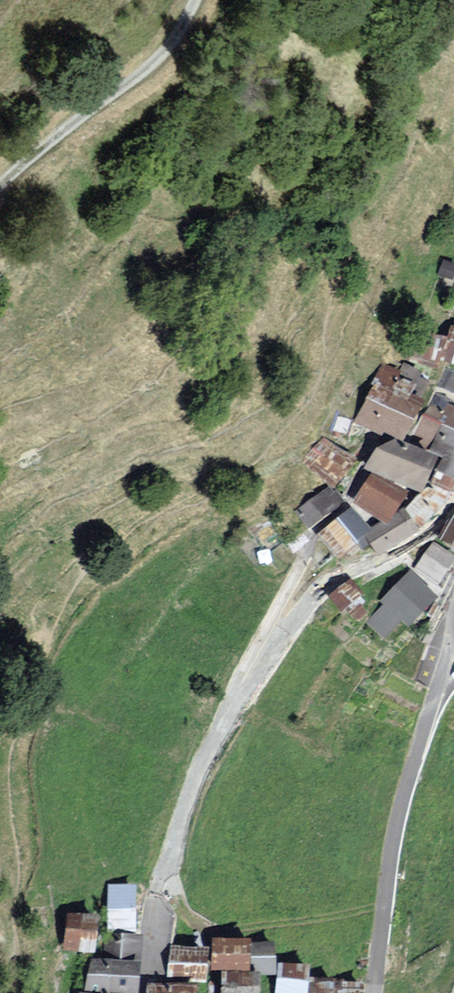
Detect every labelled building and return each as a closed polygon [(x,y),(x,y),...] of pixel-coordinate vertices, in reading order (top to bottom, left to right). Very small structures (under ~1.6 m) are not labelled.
[(427,338),(423,367),(453,373),(453,337),(453,341),(427,338)] [(370,542),(384,563),(426,541),(409,515),(416,498),(432,505),(436,499),(451,508),(453,504),(453,485),(441,478),(447,464),(429,455),(449,429),(453,432),(453,405),(441,398),(434,410),(420,402),(428,388),(388,367),(376,389),(381,391),(359,425),(400,448),(384,455),(370,474),(379,480),(358,505),(388,530),(370,542)] [(366,468),(328,439),(308,464),(348,494),(366,468)] [(333,491),(303,513),(319,537),(352,513),(333,491)] [(355,513),(320,541),(342,567),(370,542),(377,537),(355,513)] [(441,539),(453,546),(453,516),(441,539)] [(418,572),(444,591),(453,577),(453,560),(436,547),(418,572)] [(443,606),(412,578),(381,607),(411,636),(443,606)] [(351,586),(333,603),(347,619),(366,602),(351,586)] [(140,891),(111,891),(109,939),(139,940),(140,891)] [(98,919),(66,915),(62,951),(94,954),(98,919)] [(83,962),(77,991),(88,992),(132,992),(134,967),(135,940),(96,940),(95,962),(83,962)] [(214,940),(212,974),(228,974),(227,992),(261,992),(262,976),(276,977),(276,945),(214,940)] [(210,948),(171,945),(168,979),(207,982),(210,948)] [(279,962),(275,992),(309,992),(312,967),(279,962)] [(313,978),(311,992),(365,992),(366,982),(313,978)] [(145,984),(145,992),(199,992),(199,985),(145,984)]
